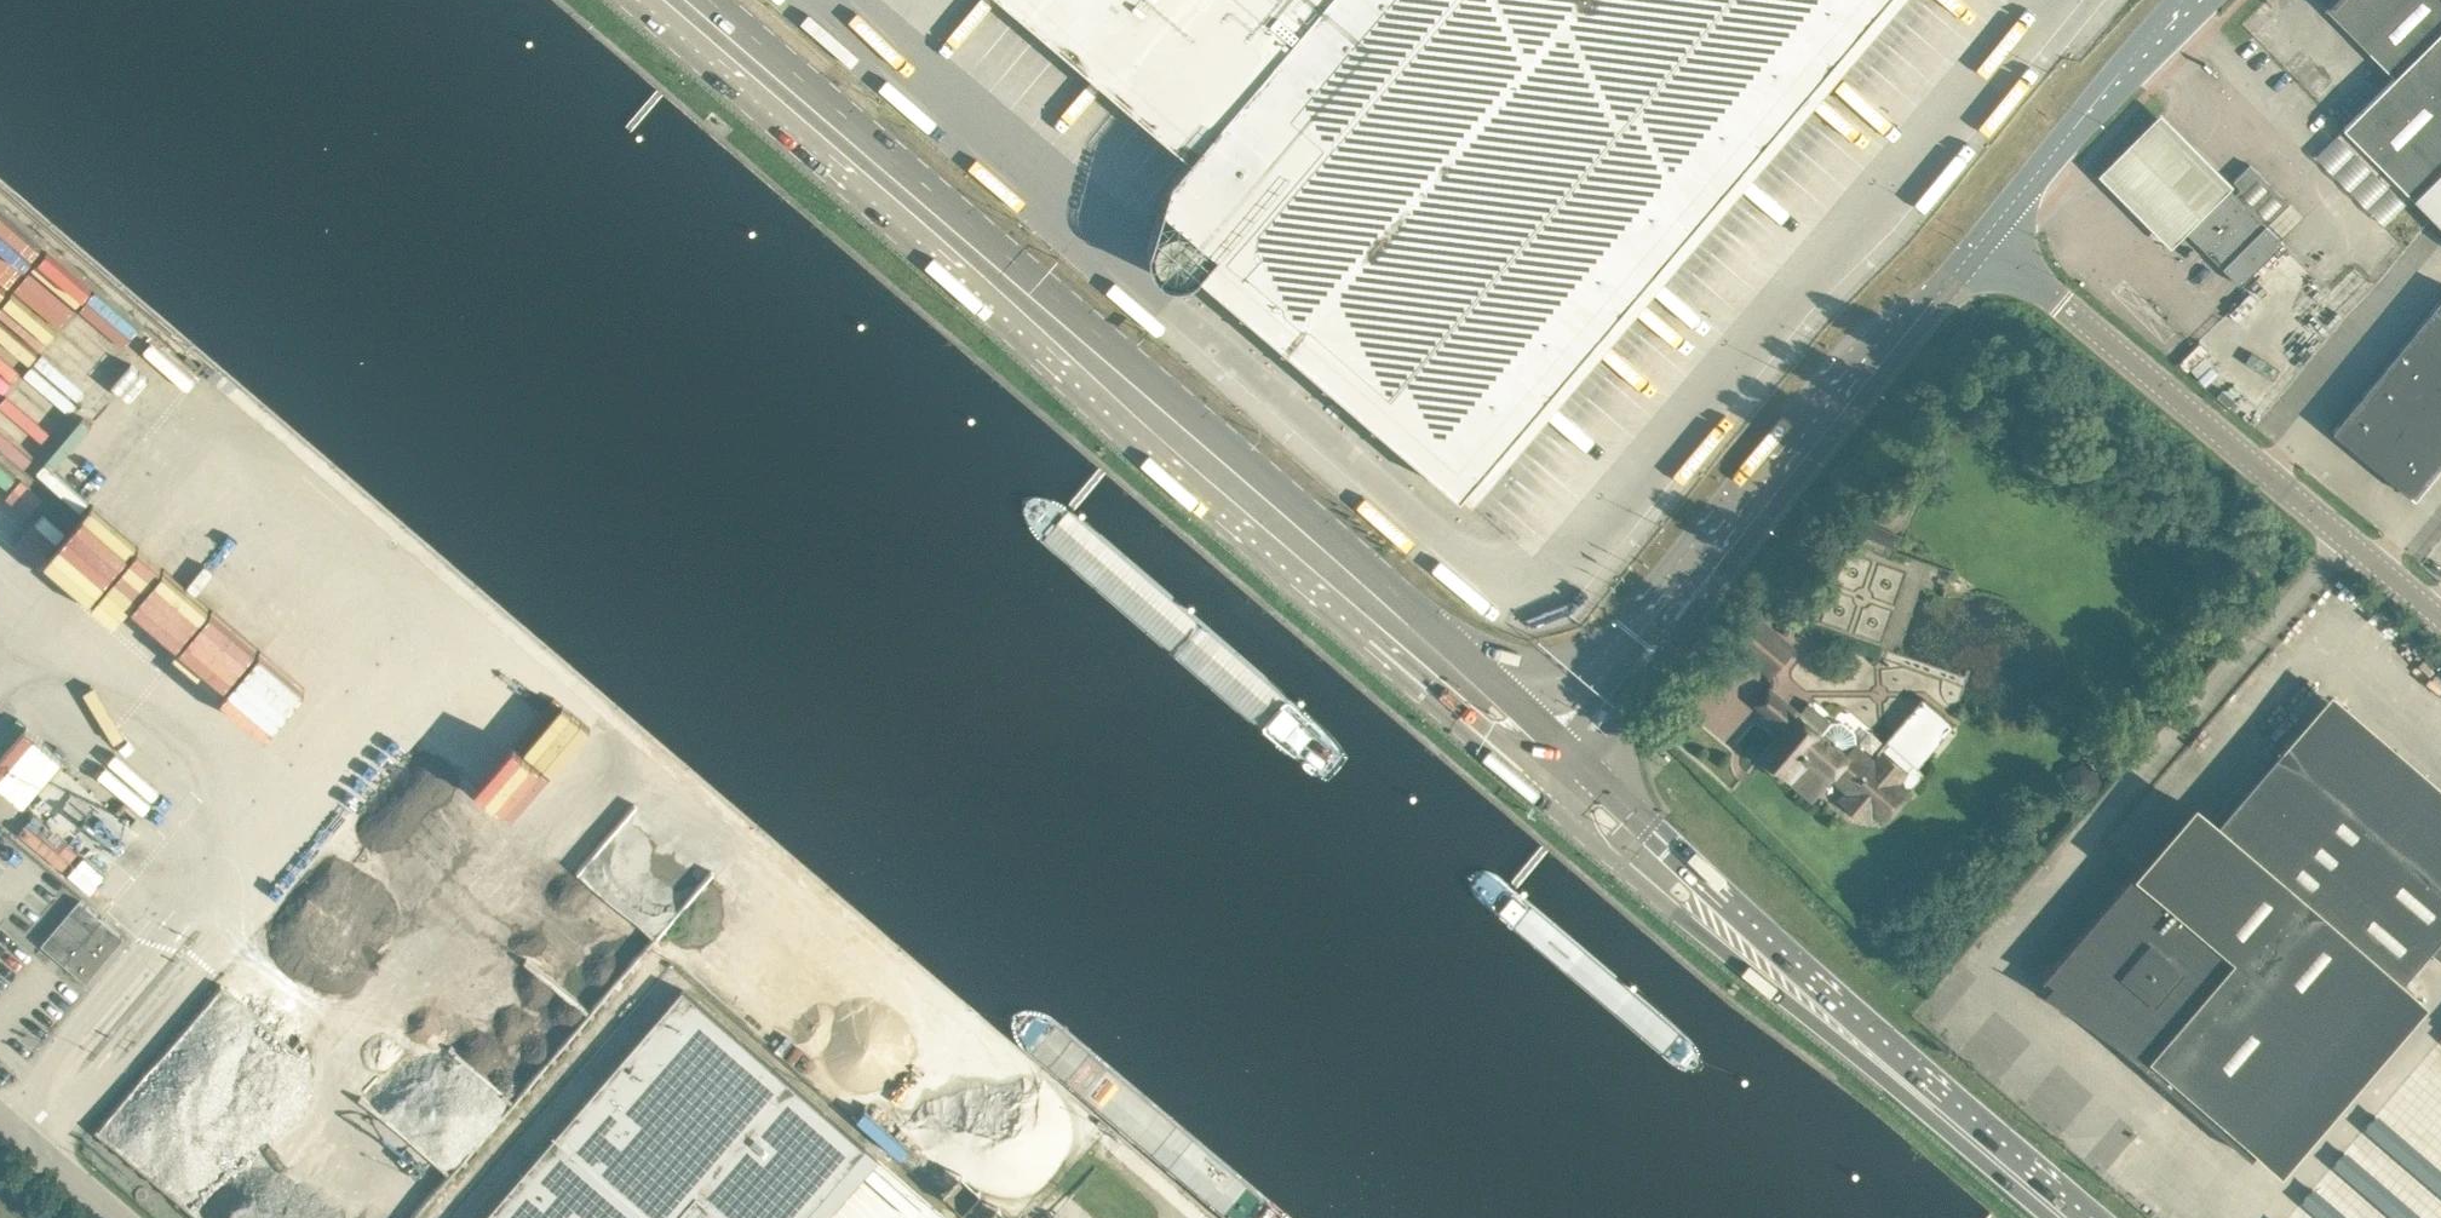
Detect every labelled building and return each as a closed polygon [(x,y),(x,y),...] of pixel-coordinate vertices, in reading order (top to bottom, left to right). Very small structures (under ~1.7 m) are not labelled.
[(1192,156),(1173,178),(1152,247),(1152,250),(1151,253),(1151,257),(1152,260),(1153,263),(1154,267),(1156,269),(1158,273),(1161,275),(1162,276),(1164,278),(1166,279),(1171,281),(1174,282),(1177,283),(1180,283),(1182,283),(1186,282),(1188,282),(1191,281),(1193,280),(1196,279),(1198,277),(1219,295),(1223,290),(1243,308),(1240,312),(1255,318),(1285,343),(1282,347),(1297,353),(1326,379),(1323,383),(1338,389),(1375,420),(1371,424),(1386,430),(1423,461),(1420,465),(1435,471),(1460,494),(1461,492),(1474,503),(1903,0),(1009,0),(1192,156)] [(2325,7),(2327,9),(2328,8),(2396,75),(2345,126),(2362,143),(2414,197),(2440,224),(2440,0),(2333,0),(2329,4),(2325,7)] [(2108,174),(2173,240),(2185,228),(2227,186),(2162,120),(2108,174)] [(2320,149),(2313,156),(2380,222),(2386,215),(2382,211),(2393,200),(2343,151),(2333,162),(2320,149)] [(2250,163),(2234,180),(2241,187),(2257,171),(2250,163)] [(2240,284),(2242,283),(2284,241),(2227,186),(2185,228),(2240,284)] [(1769,278),(1776,262),(1747,250),(1736,273),(1693,255),(1716,274),(1706,286),(1713,292),(1706,308),(1700,315),(1667,300),(1695,324),(1687,343),(1681,340),(1671,352),(1682,357),(1665,376),(1677,386),(1705,352),(1704,354),(1769,278)] [(2429,313),(2440,323),(2440,299),(2429,313)] [(2429,313),(2414,332),(2440,354),(2440,323),(2429,313)] [(2414,332),(2398,350),(2440,384),(2440,383),(2440,354),(2414,332)] [(2440,384),(2398,350),(2383,369),(2424,403),(2440,384)] [(2424,403),(2383,369),(2361,395),(2403,429),(2424,403)] [(2440,384),(2424,403),(2440,417),(2440,386),(2440,384)] [(2403,429),(2361,395),(2333,430),(2374,464),(2403,429)] [(2424,403),(2403,429),(2440,461),(2440,417),(2424,403)] [(90,410),(46,470),(84,497),(127,437),(90,410)] [(2403,429),(2374,464),(2415,497),(2440,466),(2440,461),(2403,429)] [(43,545),(57,528),(32,507),(38,500),(0,468),(0,508),(43,545)] [(275,774),(339,689),(296,657),(270,650),(208,604),(217,592),(239,598),(265,565),(252,555),(234,579),(165,527),(122,585),(120,591),(134,595),(130,611),(116,607),(109,601),(100,599),(107,570),(73,615),(113,645),(110,656),(159,668),(154,686),(166,695),(199,720),(229,681),(250,686),(242,714),(250,719),(233,742),(275,774)] [(1794,649),(1779,636),(1760,621),(1740,645),(1774,673),(1794,649)] [(542,723),(467,668),(488,639),(469,625),(423,687),(432,694),(419,712),(510,778),(539,738),(534,734),(542,723)] [(1801,716),(1788,705),(1769,689),(1758,702),(1788,728),(1759,761),(1781,779),(1786,773),(1812,796),(1831,774),(1850,789),(1842,798),(1866,819),(1874,810),(1885,819),(1900,800),(1924,772),(1917,767),(1954,724),(1924,697),(1878,750),(1880,752),(1875,757),(1857,741),(1856,731),(1843,720),(1832,720),(1812,702),(1801,716)] [(0,775),(0,781),(17,803),(59,771),(39,745),(0,775)] [(2283,747),(2218,822),(2213,818),(2211,819),(2217,824),(2162,889),(2157,884),(2156,885),(2145,876),(2136,868),(2043,977),(2044,978),(2047,975),(2054,981),(2045,991),(2035,986),(2035,987),(2064,1004),(2101,1029),(2118,1042),(2251,1156),(2259,1147),(2264,1152),(2266,1150),(2260,1145),(2343,1048),(2349,1053),(2351,1051),(2345,1046),(2400,981),(2406,986),(2408,984),(2403,980),(2431,948),(2440,957),(2440,882),(2283,747)] [(79,898),(41,942),(85,979),(123,935),(79,898)] [(213,982),(89,1130),(188,1212),(312,1064),(213,982)] [(848,1131),(683,987),(483,1217),(804,1217),(866,1147),(848,1131)]
